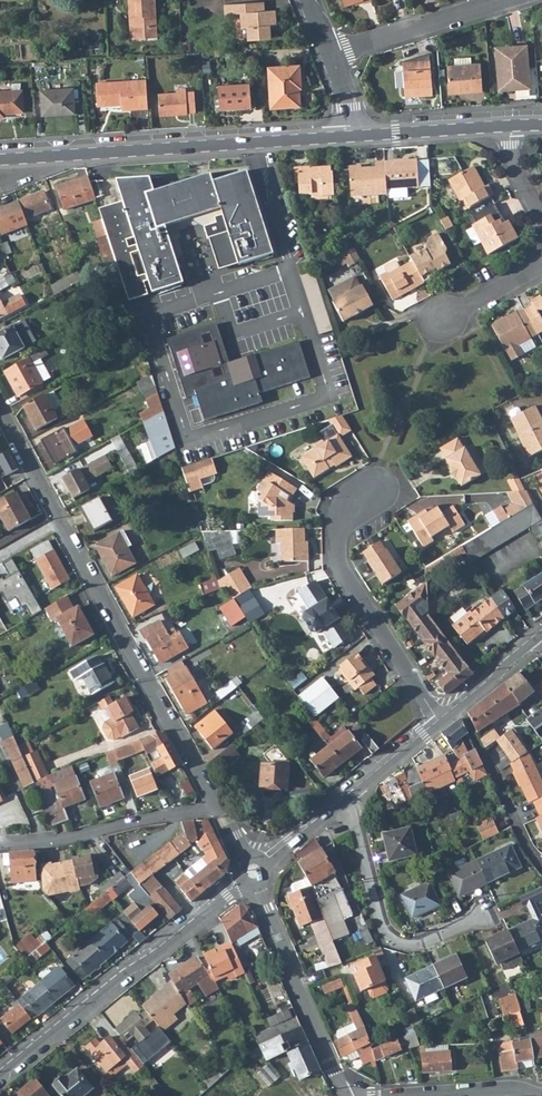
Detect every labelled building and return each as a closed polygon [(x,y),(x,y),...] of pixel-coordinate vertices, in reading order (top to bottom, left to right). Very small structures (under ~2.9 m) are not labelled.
[(129,18),(133,18),(135,38),(157,37),(154,0),(128,0),(129,18)] [(223,4),(224,14),(240,13),(240,27),(246,26),(247,39),(271,38),(270,25),(277,24),(276,10),(265,11),(264,2),(223,4)] [(84,36),(85,50),(98,49),(97,35),(84,36)] [(526,45),(496,48),(499,89),(515,88),(515,89),(529,87),(526,45)] [(378,56),(380,62),(387,59),(385,53),(378,56)] [(414,58),(402,61),(405,97),(432,95),(429,53),(418,56),(418,58),(414,59),(414,58)] [(454,58),(455,65),(471,64),(471,57),(454,58)] [(455,65),(447,66),(449,92),(465,91),(465,92),(483,91),(480,63),(471,64),(455,65)] [(268,67),(271,108),(300,106),(299,88),(301,87),(299,65),(268,67)] [(96,83),(98,105),(121,104),(121,109),(139,108),(148,108),(146,81),(138,81),(96,83)] [(218,85),(219,109),(251,107),(250,83),(218,85)] [(74,113),(73,89),(41,91),(42,114),(74,113)] [(5,117),(4,114),(23,112),(22,90),(21,90),(11,91),(0,92),(0,117),(5,117)] [(158,94),(159,115),(187,113),(187,112),(196,111),(194,92),(186,93),(177,93),(158,94)] [(417,160),(384,162),(386,190),(389,190),(407,188),(419,188),(417,161),(417,160)] [(417,161),(419,188),(431,187),(429,160),(417,161)] [(351,197),(387,195),(386,190),(384,162),(375,162),(375,168),(367,168),(368,172),(362,172),(361,169),(361,166),(349,167),(351,197)] [(310,167),(294,168),(295,184),(298,184),(299,195),(311,194),(311,198),(331,196),(334,196),(332,172),(331,172),(331,167),(310,168),(310,167)] [(449,180),(465,210),(493,195),(489,185),(485,187),(481,180),(479,181),(472,168),(449,180)] [(149,178),(116,180),(123,201),(99,209),(129,301),(148,295),(144,283),(148,281),(151,293),(183,284),(166,226),(221,208),(223,215),(214,219),(216,224),(204,228),(208,239),(228,232),(238,266),(273,255),(247,171),(213,182),(211,174),(206,175),(153,191),(149,178)] [(63,211),(95,200),(95,199),(90,182),(88,177),(56,187),(63,211)] [(102,197),(97,181),(90,182),(95,199),(102,197)] [(407,188),(389,190),(389,199),(408,198),(407,188)] [(43,192),(18,202),(25,220),(43,213),(46,222),(54,219),(43,192)] [(25,220),(18,202),(0,209),(0,232),(1,235),(27,225),(25,220)] [(494,204),(472,217),(476,224),(472,226),(488,255),(517,239),(508,221),(504,223),(501,225),(499,221),(502,219),(494,204)] [(447,218),(441,222),(446,231),(452,227),(447,218)] [(100,248),(104,259),(113,255),(107,236),(102,221),(92,224),(97,239),(100,238),(103,247),(100,248)] [(409,257),(412,262),(424,283),(436,276),(433,270),(436,268),(438,271),(450,264),(446,255),(447,250),(438,233),(428,238),(425,250),(416,255),(416,254),(409,257)] [(7,242),(0,245),(0,247),(4,256),(11,253),(7,242)] [(346,253),(342,255),(346,264),(349,267),(351,266),(350,264),(357,260),(358,262),(361,261),(354,249),(346,253)] [(4,256),(6,262),(14,259),(11,253),(4,256)] [(104,259),(106,265),(115,262),(113,255),(104,259)] [(342,255),(338,258),(342,266),(346,264),(342,255)] [(379,276),(392,301),(424,283),(412,262),(400,268),(397,263),(393,262),(384,267),(387,272),(379,276)] [(107,267),(109,272),(117,268),(115,263),(107,267)] [(82,281),(78,272),(51,286),(55,296),(82,281)] [(5,278),(9,286),(15,283),(11,275),(10,275),(5,278)] [(373,306),(363,286),(361,287),(355,277),(329,291),(335,302),(333,302),(343,323),(373,306)] [(9,286),(5,278),(0,281),(0,291),(9,286)] [(26,305),(21,295),(2,304),(0,300),(0,319),(26,305)] [(531,304),(532,306),(524,310),(538,334),(538,335),(541,332),(541,298),(531,304)] [(516,312),(492,326),(506,353),(507,352),(512,361),(523,355),(518,346),(531,339),(531,338),(538,334),(524,310),(517,313),(516,312)] [(0,333),(0,357),(2,360),(36,342),(24,320),(0,333)] [(204,422),(262,403),(260,394),(311,377),(300,342),(229,363),(218,324),(168,340),(185,398),(196,395),(204,422)] [(518,346),(523,355),(536,348),(531,339),(518,346)] [(29,359),(4,373),(17,397),(42,383),(32,365),(42,360),(49,355),(43,346),(27,355),(29,359)] [(32,365),(42,383),(51,377),(42,360),(32,365)] [(152,374),(136,383),(143,395),(156,387),(152,374)] [(143,395),(146,400),(158,393),(157,392),(156,387),(143,395)] [(53,392),(45,397),(44,396),(23,407),(37,432),(58,420),(53,411),(61,406),(53,392)] [(143,423),(164,412),(158,393),(146,400),(148,409),(138,414),(143,423)] [(535,406),(522,413),(511,418),(510,419),(517,433),(519,432),(521,436),(519,437),(518,437),(529,457),(541,451),(541,420),(535,406)] [(509,414),(511,418),(522,413),(519,408),(516,408),(510,411),(509,414)] [(143,423),(143,424),(150,443),(140,447),(148,465),(158,460),(176,450),(170,432),(164,412),(143,423)] [(336,467),(352,457),(340,438),(351,431),(342,416),(328,421),(331,426),(317,434),(321,442),(314,447),(316,450),(302,459),(313,478),(329,468),(328,466),(333,463),(336,467)] [(64,428),(42,440),(55,465),(68,458),(69,461),(74,458),(73,455),(77,452),(74,446),(92,436),(84,421),(65,431),(64,428)] [(118,436),(110,441),(115,450),(121,461),(130,456),(118,436)] [(269,441),(271,447),(282,444),(280,437),(269,441)] [(464,448),(463,449),(457,439),(440,449),(446,460),(445,460),(451,469),(449,470),(455,479),(456,478),(462,487),(481,475),(464,448)] [(0,456),(0,466),(5,476),(18,469),(8,452),(0,456)] [(105,456),(93,462),(100,476),(112,469),(105,456)] [(130,456),(121,461),(130,475),(138,470),(130,456)] [(209,460),(182,469),(190,492),(203,487),(202,486),(200,479),(213,474),(215,474),(209,460)] [(62,479),(73,499),(89,491),(85,484),(100,476),(93,462),(62,479)] [(297,489),(269,472),(261,484),(259,484),(256,488),(257,491),(262,495),(258,500),(258,517),(270,517),(270,521),(293,521),(293,513),(295,513),(295,506),(287,502),(290,496),(292,497),(297,489)] [(200,479),(202,486),(211,483),(212,481),(213,478),(213,474),(200,479)] [(513,492),(526,492),(520,479),(519,476),(508,482),(513,492)] [(506,493),(513,504),(504,510),(501,506),(493,512),(500,524),(509,519),(533,504),(526,492),(513,492),(506,493)] [(20,502),(16,493),(0,502),(0,516),(9,532),(30,520),(25,512),(23,513),(18,503),(20,502)] [(111,522),(98,498),(80,508),(93,532),(111,522)] [(462,547),(471,563),(531,527),(541,548),(541,521),(533,504),(509,519),(500,524),(462,547)] [(419,519),(417,515),(407,522),(423,548),(433,542),(431,538),(449,527),(453,534),(465,526),(453,507),(441,514),(438,508),(428,514),(419,519)] [(417,515),(419,519),(428,514),(425,510),(417,515)] [(305,529),(276,530),(276,544),(281,544),(282,562),(309,562),(309,542),(305,542),(305,529)] [(123,531),(100,543),(104,551),(99,553),(111,576),(137,563),(128,548),(132,546),(123,531)] [(202,532),(205,541),(229,534),(229,532),(202,532)] [(205,541),(209,552),(233,544),(229,534),(205,541)] [(178,546),(186,558),(200,550),(193,538),(178,546)] [(61,576),(66,573),(48,541),(31,551),(52,589),(65,582),(61,576)] [(380,542),(363,553),(368,561),(367,562),(382,585),(401,573),(386,550),(385,550),(380,542)] [(98,550),(99,553),(104,551),(100,543),(95,546),(98,550)] [(467,565),(471,563),(462,547),(443,559),(446,565),(459,556),(461,560),(463,559),(467,565)] [(426,569),(427,576),(446,565),(443,559),(426,569)] [(1,593),(6,603),(15,598),(21,608),(24,606),(31,617),(41,611),(12,560),(2,565),(9,577),(3,581),(2,578),(0,579),(0,594),(1,593)] [(230,573),(235,581),(243,575),(239,568),(230,573)] [(230,573),(216,578),(220,589),(225,587),(234,599),(249,590),(252,589),(243,575),(235,581),(230,573)] [(137,575),(116,588),(133,617),(154,605),(137,575)] [(513,593),(525,611),(541,599),(541,575),(513,593)] [(216,578),(200,585),(204,596),(220,589),(216,578)] [(333,649),(350,636),(316,582),(298,592),(299,593),(306,604),(300,608),(297,609),(302,617),(301,618),(310,634),(317,634),(321,640),(326,638),(333,649)] [(447,695),(472,674),(428,614),(427,583),(397,606),(449,675),(438,683),(447,695)] [(249,590),(234,599),(240,608),(255,599),(249,590)] [(516,612),(503,591),(490,598),(490,599),(505,619),(516,612)] [(195,593),(184,597),(184,596),(181,597),(181,599),(183,604),(197,598),(195,593)] [(293,596),(300,608),(306,604),(299,593),(293,596)] [(84,624),(86,622),(78,607),(74,609),(67,596),(45,609),(52,622),(57,619),(73,647),(91,637),(84,624)] [(164,603),(166,610),(179,606),(177,600),(176,599),(164,603)] [(234,599),(220,608),(231,627),(246,618),(240,608),(234,599)] [(240,608),(246,618),(261,608),(255,599),(240,608)] [(487,633),(505,619),(490,599),(472,613),(470,611),(452,626),(467,645),(478,636),(485,631),(487,633)] [(140,631),(145,639),(146,639),(160,664),(187,648),(179,634),(177,635),(174,629),(167,633),(160,621),(152,625),(151,624),(140,631)] [(84,624),(91,637),(94,635),(86,622),(84,624)] [(321,640),(327,651),(333,649),(326,638),(321,640)] [(371,679),(375,676),(357,653),(340,667),(341,669),(339,670),(355,691),(359,688),(364,696),(377,686),(371,679)] [(84,676),(94,695),(114,684),(103,664),(101,666),(96,657),(72,670),(77,680),(84,676)] [(176,664),(181,671),(171,677),(167,679),(187,715),(206,704),(182,661),(176,664)] [(267,665),(272,671),(277,668),(272,661),(267,665)] [(167,669),(171,677),(181,671),(176,664),(167,669)] [(302,672),(289,682),(292,687),(306,678),(302,672)] [(519,673),(505,684),(519,705),(535,692),(519,673)] [(322,677),(298,696),(314,717),(339,698),(322,677)] [(307,680),(306,678),(292,687),(294,690),(307,680)] [(35,681),(16,691),(21,699),(39,689),(35,681)] [(231,681),(217,692),(222,699),(236,688),(231,682),(231,681)] [(505,684),(468,714),(476,733),(519,705),(505,684)] [(109,697),(99,703),(103,711),(108,708),(114,718),(105,723),(103,729),(108,739),(114,740),(121,737),(122,738),(139,728),(131,714),(133,712),(125,698),(113,704),(109,697)] [(526,719),(532,727),(534,729),(541,723),(541,706),(526,719)] [(214,711),(195,727),(213,749),(233,734),(214,711)] [(257,711),(238,726),(244,735),(264,719),(257,711)] [(464,755),(468,753),(461,739),(468,733),(461,719),(442,734),(457,758),(464,755)] [(512,729),(518,738),(521,736),(532,727),(526,719),(512,729)] [(361,741),(368,735),(357,721),(355,723),(356,725),(352,729),(361,741)] [(480,740),(484,749),(497,740),(506,734),(500,726),(480,740)] [(325,742),(329,746),(348,732),(345,727),(331,738),(325,742)] [(512,729),(506,734),(497,740),(512,763),(513,762),(529,752),(518,738),(512,729)] [(4,733),(7,740),(14,737),(11,730),(4,733)] [(176,767),(179,772),(183,770),(162,731),(160,732),(147,737),(149,742),(152,740),(157,749),(159,753),(166,766),(169,771),(176,767)] [(362,749),(348,732),(329,746),(343,764),(362,749)] [(442,734),(436,739),(444,755),(455,779),(471,771),(464,755),(457,758),(442,734)] [(375,744),(368,735),(361,741),(372,755),(379,750),(377,747),(375,744)] [(34,783),(33,781),(23,757),(18,747),(14,737),(7,740),(9,745),(5,747),(9,756),(13,762),(24,787),(34,783)] [(140,740),(147,755),(155,750),(149,742),(147,737),(140,740)] [(145,751),(140,740),(113,750),(117,761),(145,751)] [(18,747),(23,757),(33,752),(28,742),(18,747)] [(323,779),(343,764),(329,746),(310,762),(323,779)] [(232,747),(220,756),(227,765),(239,756),(232,747)] [(471,771),(483,765),(475,749),(468,753),(464,755),(471,771)] [(105,753),(110,767),(119,764),(117,761),(113,750),(105,753)] [(47,776),(37,751),(33,752),(23,757),(33,781),(47,776)] [(536,809),(541,806),(541,782),(529,752),(527,753),(513,762),(510,764),(529,803),(533,801),(536,809)] [(154,756),(161,769),(166,766),(159,753),(154,756)] [(444,755),(416,768),(428,793),(455,781),(455,779),(444,755)] [(260,787),(287,789),(288,767),(261,765),(260,787)] [(84,800),(71,766),(47,776),(33,781),(34,783),(52,826),(67,820),(63,808),(84,800)] [(417,804),(430,798),(428,793),(416,768),(385,783),(385,785),(381,786),(388,802),(393,800),(397,807),(414,798),(417,804)] [(130,777),(138,798),(157,790),(149,770),(130,777)] [(113,774),(90,783),(100,808),(123,799),(113,774)] [(183,783),(188,793),(194,790),(189,780),(183,783)] [(293,801),(309,799),(308,790),(292,793),(293,801)] [(158,795),(164,809),(171,805),(165,792),(158,795)] [(238,814),(243,819),(249,814),(243,808),(238,814)] [(491,818),(476,825),(483,841),(499,834),(491,818)] [(185,876),(175,884),(191,902),(227,873),(229,863),(213,830),(209,822),(206,819),(200,820),(204,836),(198,844),(206,856),(202,859),(208,867),(190,881),(189,881),(185,876)] [(193,821),(182,822),(185,833),(131,873),(140,884),(152,875),(191,847),(190,845),(197,839),(193,821)] [(385,842),(389,861),(417,855),(410,828),(385,834),(387,842),(385,842)] [(328,929),(333,940),(350,934),(343,918),(353,914),(343,891),(333,875),(336,874),(314,838),(293,855),(296,861),(307,879),(311,886),(317,899),(328,929)] [(509,872),(520,867),(510,845),(476,861),(486,883),(505,874),(504,871),(508,870),(509,872)] [(34,851),(10,853),(11,865),(13,883),(36,881),(34,851)] [(3,854),(4,866),(11,865),(10,853),(3,854)] [(51,863),(41,865),(43,891),(43,892),(54,890),(57,893),(70,890),(70,891),(80,889),(79,885),(89,883),(98,877),(97,873),(98,873),(95,856),(90,857),(90,855),(73,858),(74,860),(55,864),(56,868),(52,869),(51,863)] [(190,881),(208,867),(202,859),(184,873),(190,881)] [(459,896),(486,883),(476,861),(448,873),(459,896)] [(424,864),(429,875),(434,873),(429,862),(424,864)] [(118,882),(105,892),(112,900),(131,885),(136,891),(141,886),(140,884),(131,873),(130,872),(125,876),(118,882)] [(121,872),(114,878),(118,882),(125,876),(123,874),(121,872)] [(182,909),(162,886),(152,875),(140,884),(141,886),(146,893),(149,897),(154,902),(169,920),(182,909)] [(114,878),(101,887),(105,892),(118,882),(114,878)] [(307,879),(303,880),(306,888),(311,886),(307,879)] [(328,929),(317,899),(311,886),(306,888),(303,880),(292,884),(291,887),(293,893),(288,895),(300,927),(311,923),(315,934),(328,929)] [(410,891),(421,886),(418,881),(408,886),(410,891)] [(410,891),(401,895),(412,918),(440,905),(429,882),(421,886),(410,891)] [(137,900),(146,893),(141,886),(136,891),(132,894),(137,900)] [(541,902),(541,887),(533,891),(538,901),(539,904),(541,902)] [(519,897),(523,907),(526,906),(534,903),(535,905),(539,904),(533,891),(519,897)] [(105,892),(84,910),(91,918),(112,900),(105,892)] [(149,897),(146,893),(137,900),(123,912),(139,931),(158,915),(150,905),(154,902),(149,897)] [(519,953),(541,942),(541,918),(541,915),(540,916),(535,905),(534,903),(526,906),(532,919),(508,930),(519,953)] [(230,942),(242,968),(248,966),(239,946),(236,938),(257,927),(249,908),(239,905),(221,921),(230,942)] [(90,941),(106,960),(127,942),(127,941),(132,937),(138,944),(146,939),(139,931),(123,912),(90,941)] [(236,938),(239,946),(260,934),(257,927),(236,938)] [(360,932),(366,944),(373,941),(367,928),(360,932)] [(315,934),(320,947),(333,942),(333,940),(328,929),(315,934)] [(495,965),(500,963),(519,954),(519,953),(508,930),(485,941),(495,965)] [(39,947),(45,942),(51,937),(46,931),(34,941),(39,947)] [(25,958),(39,947),(34,941),(29,934),(15,946),(25,958)] [(88,975),(106,960),(90,941),(72,957),(73,957),(67,962),(82,979),(88,975)] [(25,958),(23,960),(28,967),(50,948),(45,942),(39,947),(25,958)] [(212,974),(215,981),(227,976),(225,972),(233,969),(236,977),(244,973),(242,968),(230,942),(222,946),(224,950),(217,953),(215,949),(203,954),(212,974)] [(350,966),(360,992),(367,989),(386,981),(380,967),(387,964),(380,947),(377,949),(372,951),(374,957),(368,959),(350,966)] [(500,963),(503,970),(523,961),(519,954),(500,963)] [(444,989),(467,978),(456,955),(433,965),(443,988),(444,989)] [(186,1004),(188,1007),(195,1002),(187,990),(198,984),(206,997),(219,989),(215,981),(212,974),(208,976),(197,958),(169,976),(172,981),(186,1004)] [(315,966),(317,972),(328,968),(326,962),(315,966)] [(416,1001),(443,988),(433,965),(405,978),(416,1001)] [(75,986),(60,967),(52,973),(44,980),(41,982),(56,1001),(75,986)] [(39,975),(44,980),(52,973),(48,968),(39,975)] [(227,976),(229,980),(236,977),(233,969),(225,972),(227,976)] [(0,980),(3,984),(12,976),(9,973),(0,980)] [(343,987),(340,979),(322,986),(325,994),(343,987)] [(142,1007),(158,1027),(173,1014),(186,1004),(172,981),(164,987),(165,988),(158,994),(159,994),(153,999),(152,998),(142,1007)] [(370,997),(374,998),(387,993),(389,989),(386,981),(367,989),(370,997)] [(56,1001),(41,982),(22,997),(34,1012),(37,1016),(56,1001)] [(519,1011),(520,1011),(515,994),(498,999),(504,1016),(508,1015),(519,1011)] [(12,1034),(31,1019),(29,1016),(17,1001),(14,997),(8,1001),(14,1008),(0,1019),(12,1034)] [(17,1001),(29,1016),(34,1012),(22,997),(17,1001)] [(335,1042),(342,1057),(346,1055),(348,1060),(352,1061),(360,1057),(364,1065),(371,1062),(373,1067),(376,1066),(375,1061),(372,1050),(364,1027),(352,1003),(345,1006),(353,1023),(358,1031),(338,1040),(335,1042)] [(413,1009),(407,1011),(413,1027),(420,1024),(413,1009)] [(524,1026),(519,1011),(508,1015),(512,1029),(524,1026)] [(158,1027),(162,1032),(178,1020),(173,1014),(158,1027)] [(270,1028),(274,1037),(300,1026),(296,1016),(270,1028)] [(338,1040),(358,1031),(353,1023),(337,1031),(336,1036),(338,1040)] [(319,1071),(300,1027),(260,1045),(266,1060),(286,1051),(292,1063),(288,1064),(294,1076),(297,1075),(299,1080),(319,1071)] [(253,1035),(258,1044),(274,1037),(270,1028),(253,1035)] [(415,1032),(372,1050),(375,1061),(401,1051),(399,1045),(406,1042),(409,1048),(420,1046),(415,1032)] [(538,1038),(530,1039),(534,1059),(541,1058),(541,1032),(537,1033),(538,1038)] [(86,1047),(106,1071),(122,1058),(128,1065),(135,1073),(144,1066),(121,1038),(115,1043),(110,1037),(100,1045),(96,1040),(86,1047)] [(518,1070),(535,1067),(534,1059),(530,1039),(520,1041),(520,1039),(511,1041),(512,1042),(503,1043),(499,1049),(499,1053),(513,1050),(515,1063),(517,1062),(518,1070)] [(420,1046),(422,1073),(451,1070),(449,1051),(426,1053),(425,1045),(420,1046)] [(498,1053),(501,1072),(518,1070),(517,1062),(515,1063),(513,1050),(499,1053),(498,1053)] [(106,1071),(112,1078),(128,1065),(122,1058),(106,1071)] [(222,1060),(211,1068),(213,1071),(202,1081),(208,1088),(211,1086),(220,1078),(228,1070),(222,1060)] [(220,1095),(257,1095),(280,1076),(269,1063),(256,1074),(245,1061),(214,1089),(220,1095)] [(61,1095),(83,1095),(92,1088),(76,1069),(65,1078),(64,1076),(52,1086),(61,1095)] [(35,1079),(15,1095),(49,1095),(35,1079)]
